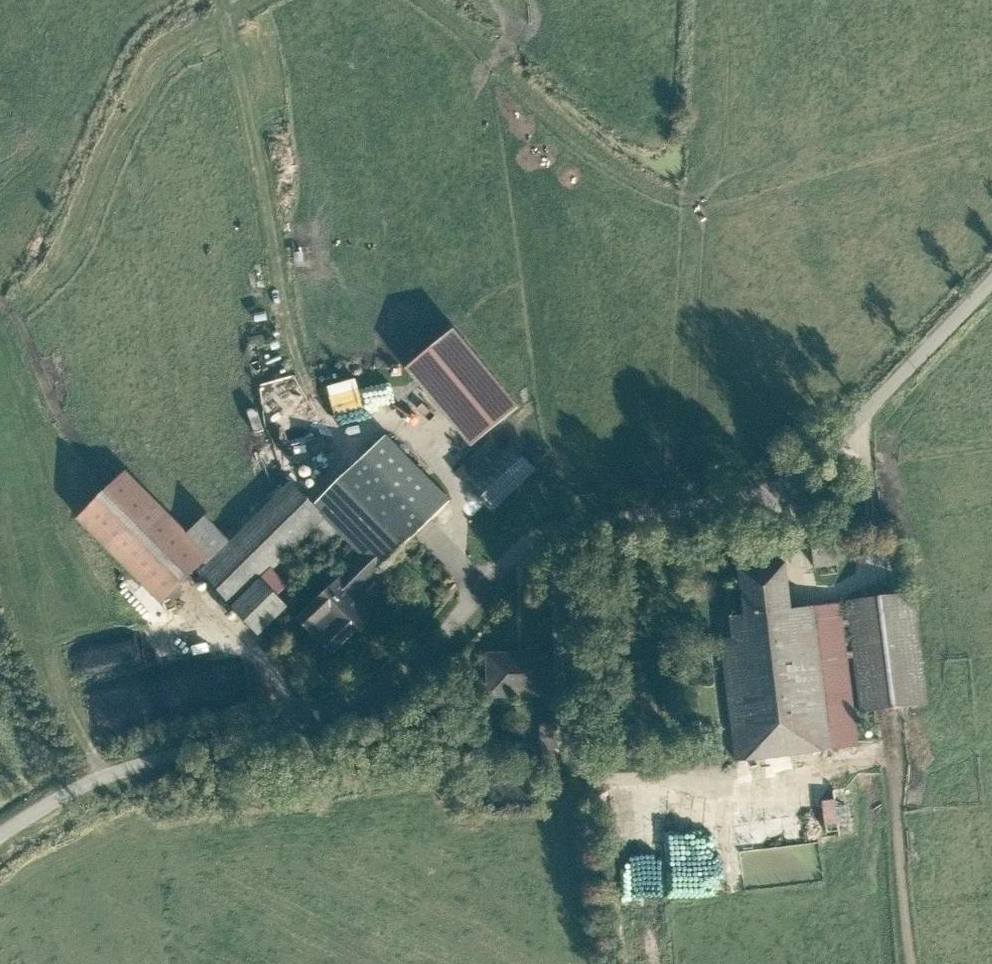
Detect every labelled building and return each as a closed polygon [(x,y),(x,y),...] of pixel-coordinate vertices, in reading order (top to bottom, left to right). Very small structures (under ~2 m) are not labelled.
[(517,406),(448,331),(405,371),(474,446),(517,406)] [(362,379),(332,383),(337,415),(367,410),(362,379)] [(379,574),(452,502),(385,436),(313,508),(325,520),(364,559),(379,574)] [(542,474),(515,446),(505,456),(490,442),(455,477),(496,519),(542,474)] [(186,536),(126,476),(78,522),(159,607),(195,573),(208,561),(186,536)] [(313,508),(290,484),(228,542),(208,561),(195,573),(231,610),(260,580),(271,570),(325,520),(313,508)] [(228,542),(206,518),(186,536),(208,561),(228,542)] [(13,545),(12,532),(0,533),(0,546),(13,545)] [(346,576),(342,580),(300,621),(333,654),(374,614),(357,596),(379,574),(364,559),(346,576)] [(791,606),(786,564),(738,570),(743,611),(791,606)] [(275,596),(286,585),(271,570),(260,580),(275,596)] [(260,637),(288,608),(275,596),(260,580),(231,610),(260,637)] [(927,707),(915,594),(847,601),(859,714),(927,707)] [(859,752),(841,600),(791,606),(743,611),(728,613),(731,640),(720,641),(735,767),(859,752)] [(551,654),(485,655),(486,700),(552,698),(551,654)] [(841,799),(827,801),(829,832),(843,831),(841,799)] [(680,806),(666,807),(666,817),(661,817),(665,883),(685,882),(680,806)]
